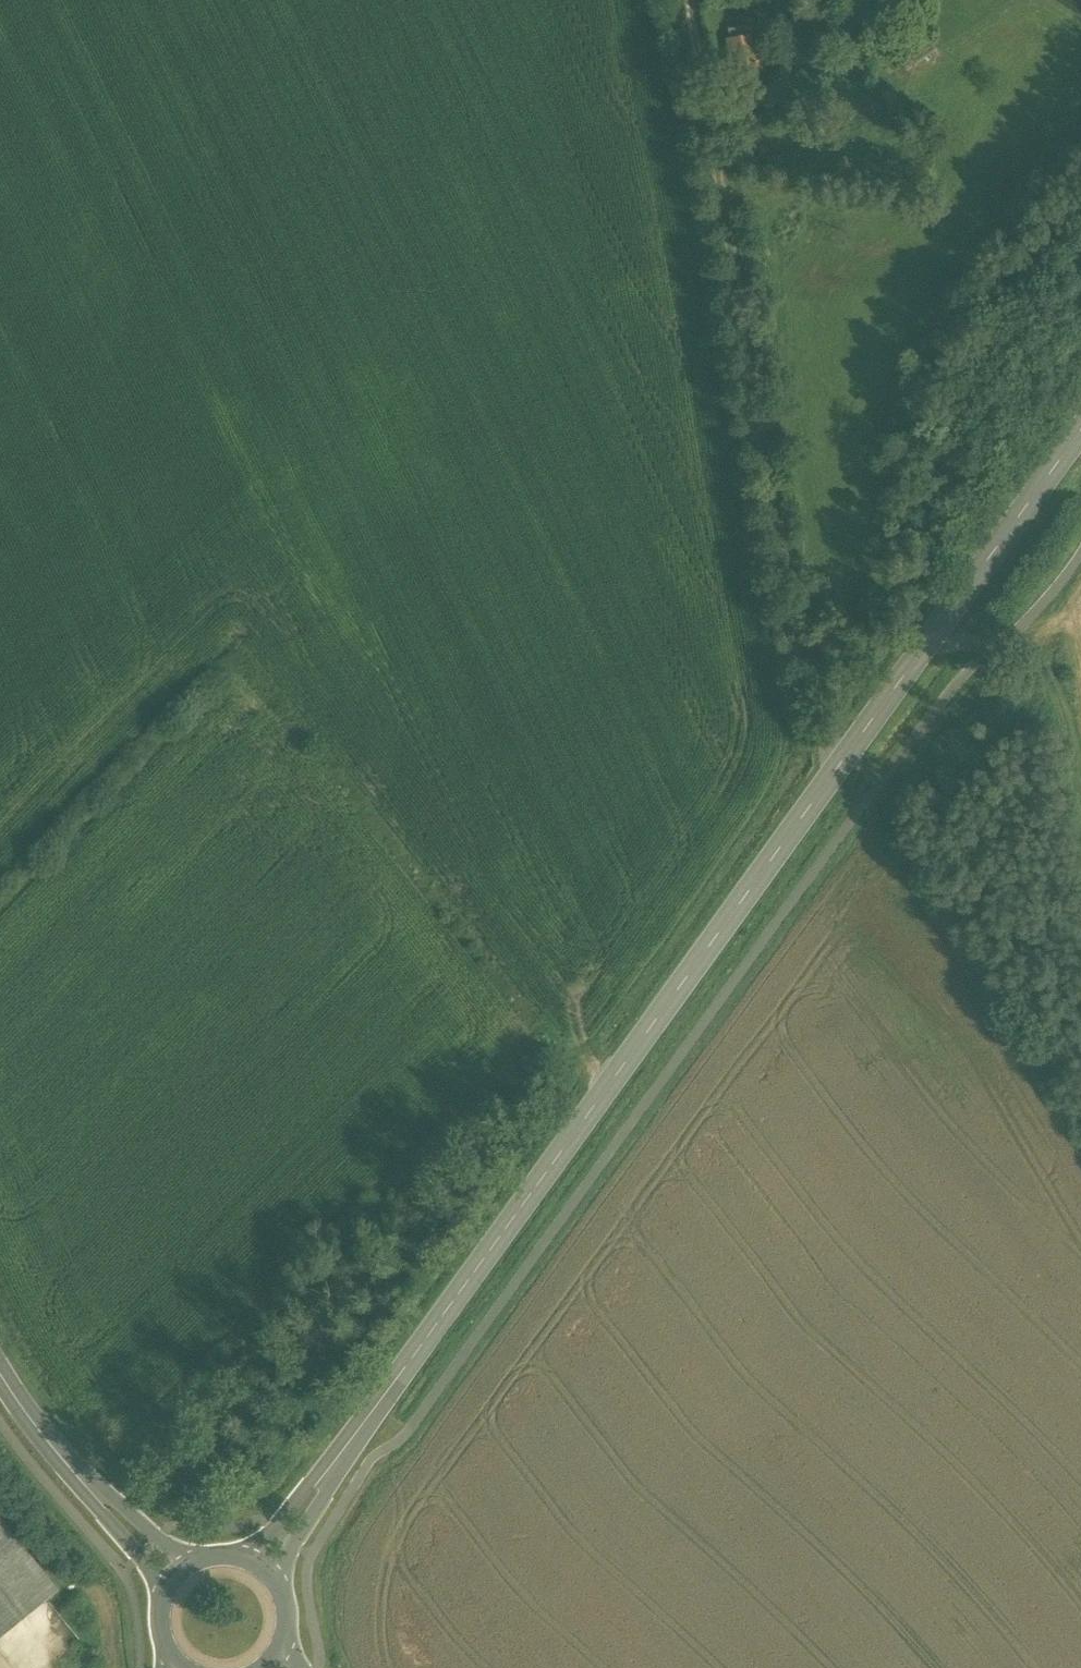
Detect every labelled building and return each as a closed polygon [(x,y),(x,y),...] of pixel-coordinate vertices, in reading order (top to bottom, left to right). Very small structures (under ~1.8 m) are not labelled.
[(756,31),(727,36),(733,75),(763,70),(756,31)] [(57,1590),(0,1520),(0,1636),(57,1590)]
